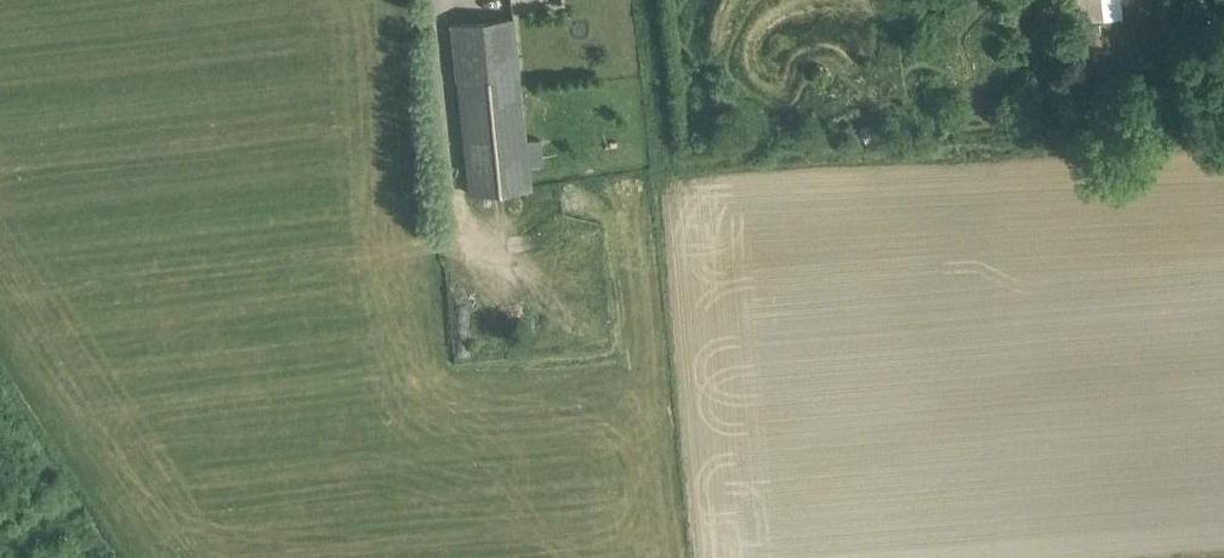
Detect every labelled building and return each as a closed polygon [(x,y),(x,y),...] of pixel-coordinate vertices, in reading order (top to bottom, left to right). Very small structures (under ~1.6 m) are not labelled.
[(1067,20),(1101,17),(1100,0),(1065,0),(1067,20)] [(1206,15),(1209,55),(1223,54),(1223,16),(1223,13),(1206,15)] [(469,192),(531,185),(529,164),(543,163),(540,137),(526,139),(514,16),(452,23),(469,192)] [(1115,110),(1097,112),(1100,128),(1117,126),(1115,110)]
